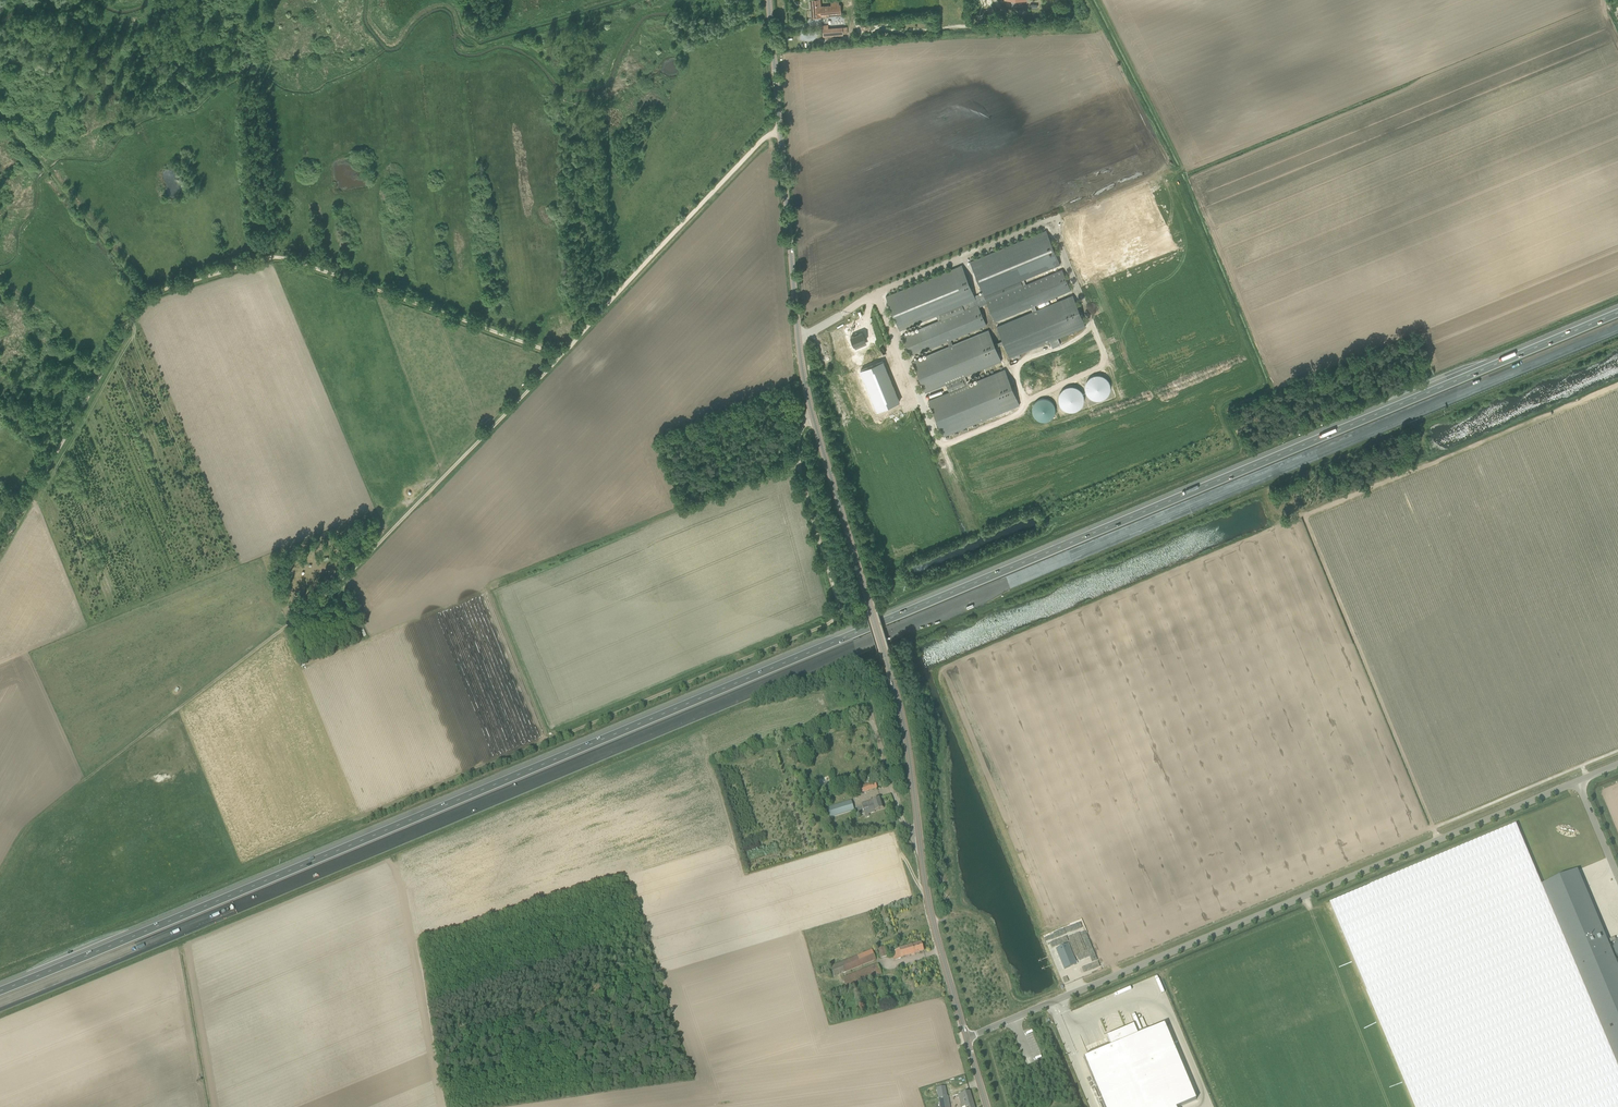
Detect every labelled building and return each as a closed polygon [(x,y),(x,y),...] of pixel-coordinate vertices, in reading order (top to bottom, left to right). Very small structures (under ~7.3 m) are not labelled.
[(812,17),(842,15),(841,5),(839,5),(839,1),(831,2),(831,5),(821,6),(820,0),(810,0),(812,17)] [(1028,13),(1038,14),(1038,5),(1028,4),(1028,13)] [(983,293),(975,297),(976,299),(967,303),(969,308),(978,304),(979,307),(987,303),(994,321),(1031,306),(1033,312),(997,327),(1003,341),(995,344),(996,347),(1004,344),(1010,358),(1049,341),(1058,338),(1086,326),(1073,295),(1036,311),(1034,305),(1071,290),(1062,270),(1026,285),(1024,280),(1060,265),(1046,230),(970,262),(983,293)] [(967,303),(976,299),(962,265),(886,297),(900,331),(937,316),(939,321),(902,336),(910,356),(947,341),(949,346),(913,361),(925,393),(946,384),(949,392),(929,401),(943,436),(1020,405),(1005,369),(968,384),(965,376),(1001,361),(996,347),(989,330),(953,345),(951,340),(987,325),(979,307),(978,304),(969,308),(967,303)] [(850,337),(854,346),(865,341),(867,344),(875,341),(872,334),(864,337),(862,332),(858,334),(858,333),(854,334),(854,335),(850,337)] [(1060,345),(1058,338),(1049,341),(1052,348),(1060,345)] [(860,370),(877,411),(899,401),(882,361),(860,370)] [(824,784),(826,791),(844,786),(842,779),(824,784)] [(877,788),(875,782),(855,788),(856,794),(877,788)] [(872,803),(859,807),(857,808),(860,816),(865,814),(875,811),(883,808),(880,798),(872,801),(872,803)] [(835,815),(854,809),(851,801),(833,807),(835,815)] [(1541,885),(1516,824),(1328,903),(1414,1106),(1617,1106),(1617,1066),(1541,885)] [(1606,858),(1602,860),(1609,878),(1613,877),(1606,858)] [(1578,870),(1541,885),(1617,1066),(1617,966),(1578,870)] [(1602,884),(1607,894),(1611,901),(1615,899),(1606,881),(1602,884)] [(892,951),(894,960),(898,959),(902,958),(920,953),(920,952),(924,951),(921,943),(917,944),(900,949),(892,951)] [(1077,964),(1068,944),(1056,949),(1065,969),(1077,964)] [(878,948),(881,958),(887,956),(884,947),(878,948)] [(842,962),(830,967),(834,977),(846,972),(876,960),(872,950),(842,962)] [(847,988),(882,974),(878,964),(843,978),(847,988)] [(1165,1024),(1138,1035),(1134,1025),(1107,1037),(1111,1047),(1084,1058),(1104,1106),(1180,1106),(1196,1100),(1165,1024)] [(938,1097),(940,1106),(950,1106),(948,1096),(947,1096),(946,1086),(937,1088),(938,1097)] [(1091,1089),(1097,1102),(1100,1101),(1094,1087),(1091,1089)] [(970,1091),(961,1094),(962,1094),(958,1095),(962,1106),(964,1106),(965,1106),(966,1106),(975,1106),(970,1091)]
